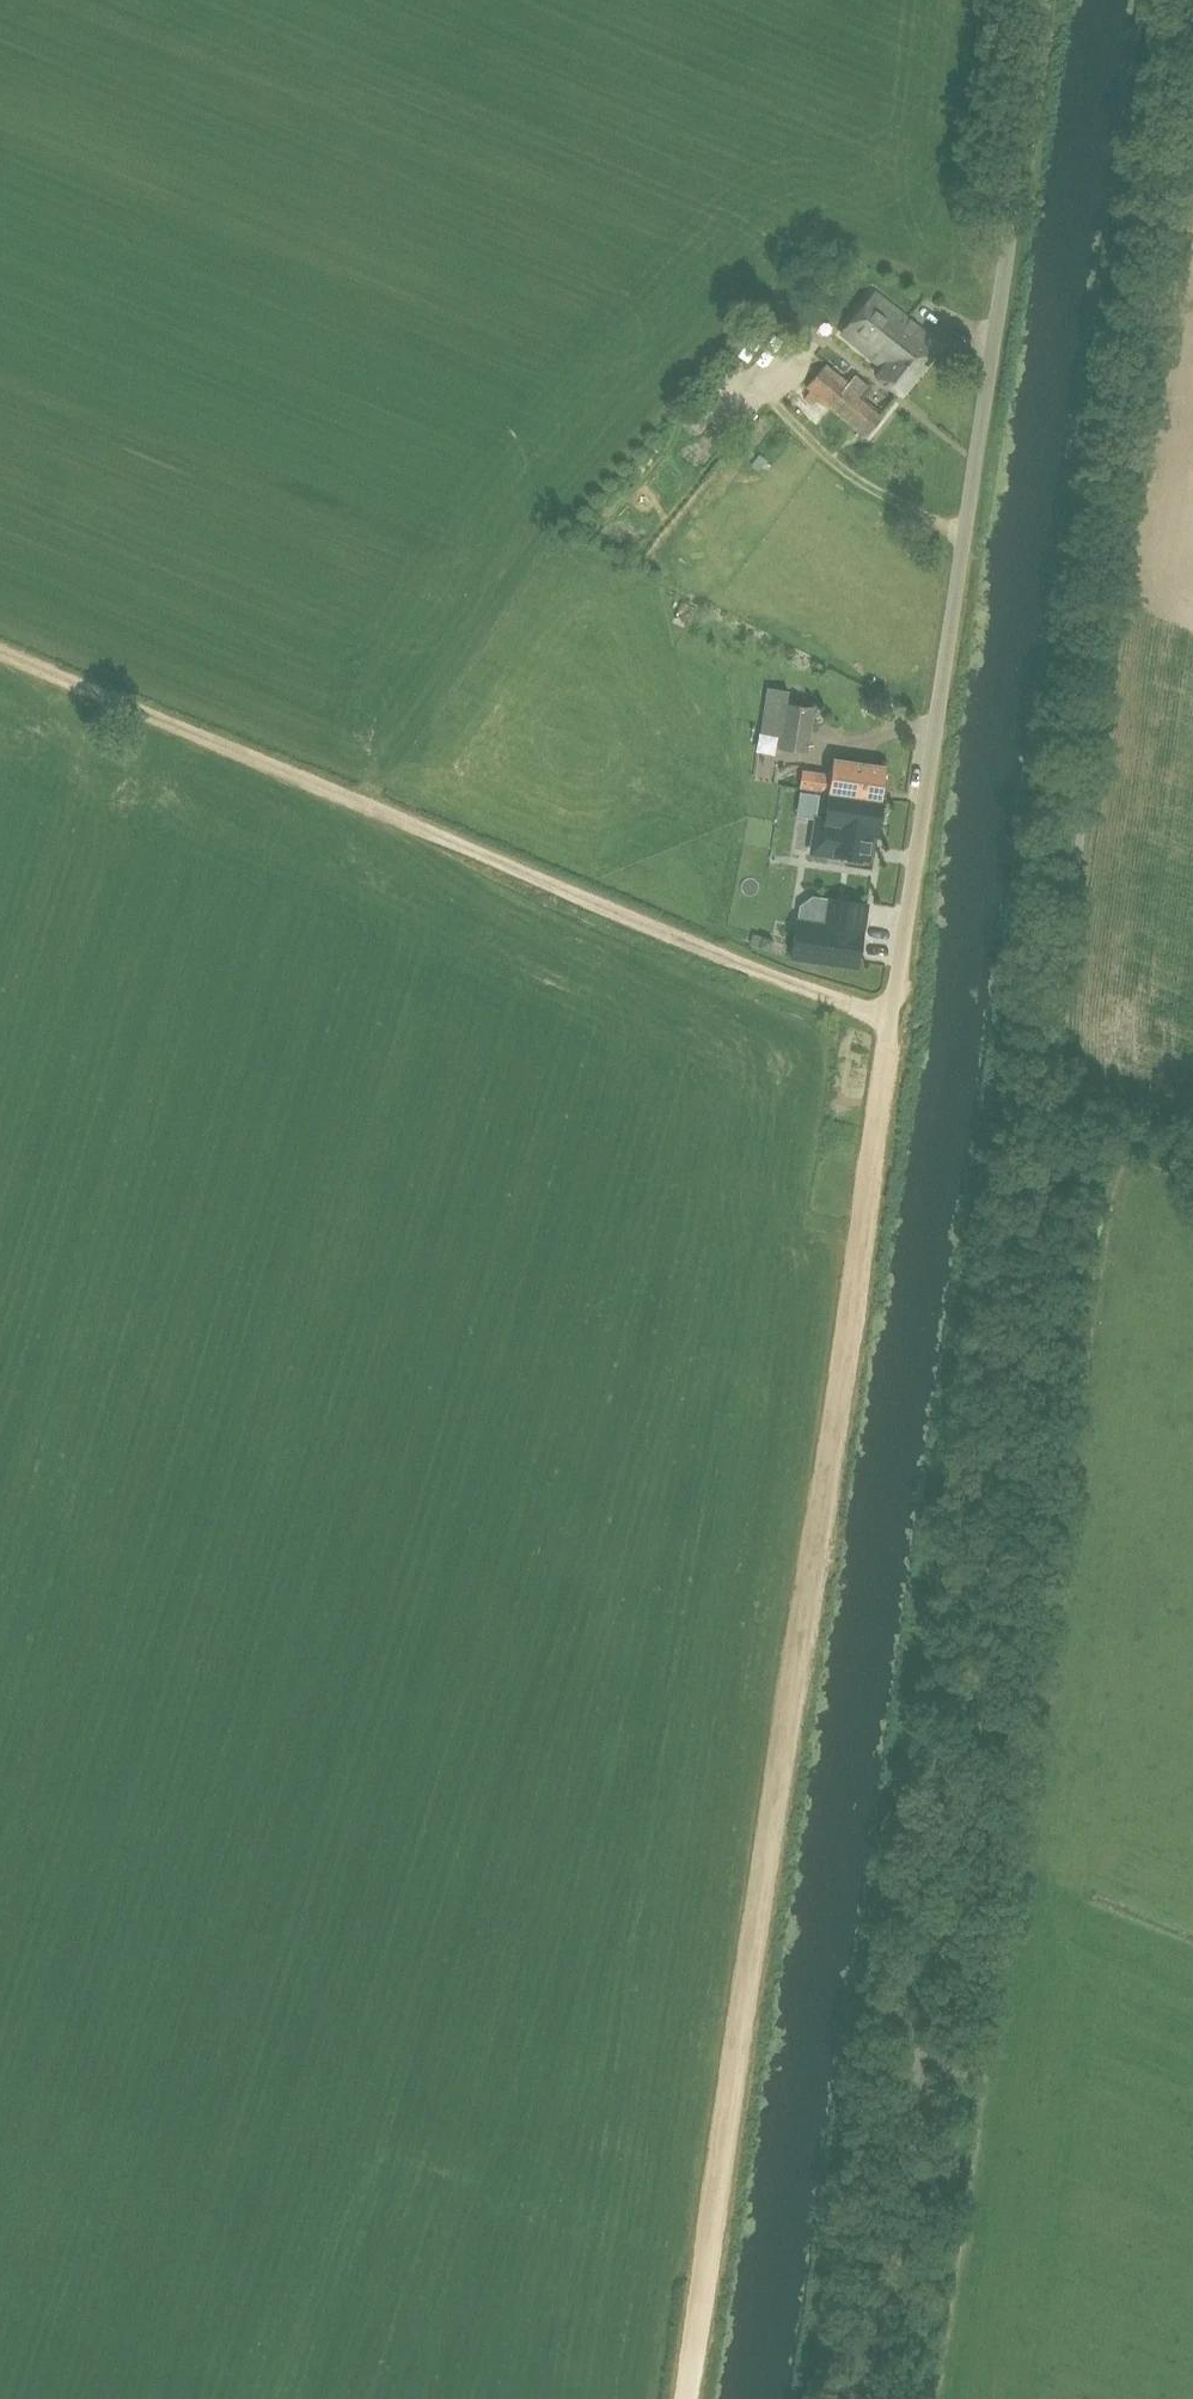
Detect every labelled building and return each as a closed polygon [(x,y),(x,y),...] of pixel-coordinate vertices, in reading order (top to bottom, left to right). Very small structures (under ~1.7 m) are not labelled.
[(875,292),(842,332),(884,366),(877,375),(901,395),(941,346),(875,292)] [(884,413),(859,392),(866,383),(854,374),(849,381),(826,362),(805,387),(797,380),(782,396),(817,425),(832,409),(866,436),(884,413)] [(814,705),(784,701),(779,746),(807,751),(814,705)] [(800,784),(828,789),(880,797),(885,766),(834,757),(831,774),(802,769),(800,784)] [(878,826),(882,799),(880,799),(880,797),(828,789),(823,818),(814,817),(810,844),(816,852),(834,855),(834,853),(846,855),(845,860),(862,863),(863,858),(868,859),(873,825),(878,826)] [(816,901),(814,860),(789,862),(789,884),(794,884),(795,902),(816,901)] [(797,923),(792,961),(858,970),(867,906),(829,901),(826,927),(797,923)]
